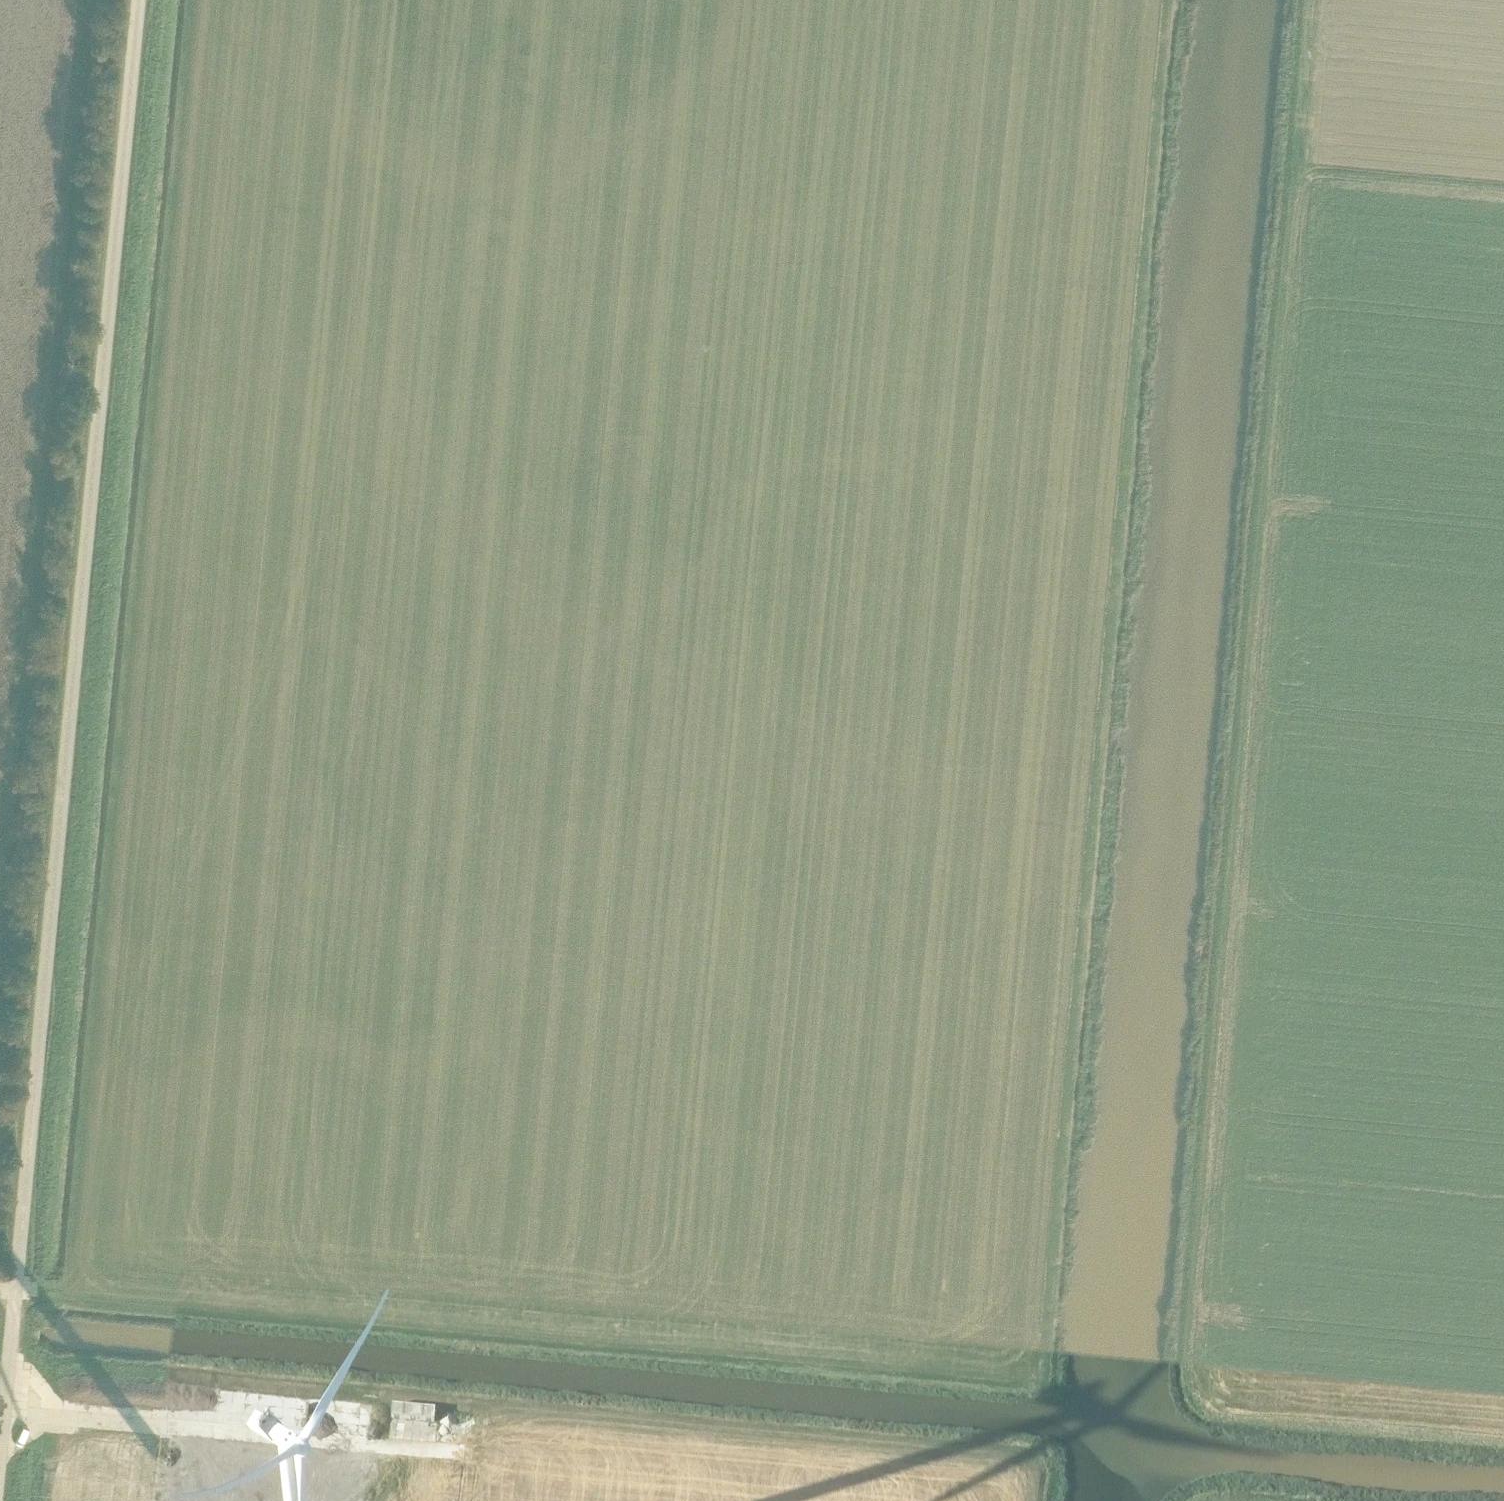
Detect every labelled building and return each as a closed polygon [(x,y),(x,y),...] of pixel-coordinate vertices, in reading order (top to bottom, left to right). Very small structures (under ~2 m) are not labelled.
[(67,1399),(74,1436),(93,1433),(97,1454),(158,1443),(154,1423),(169,1420),(167,1405),(105,1416),(101,1393),(67,1399)]
